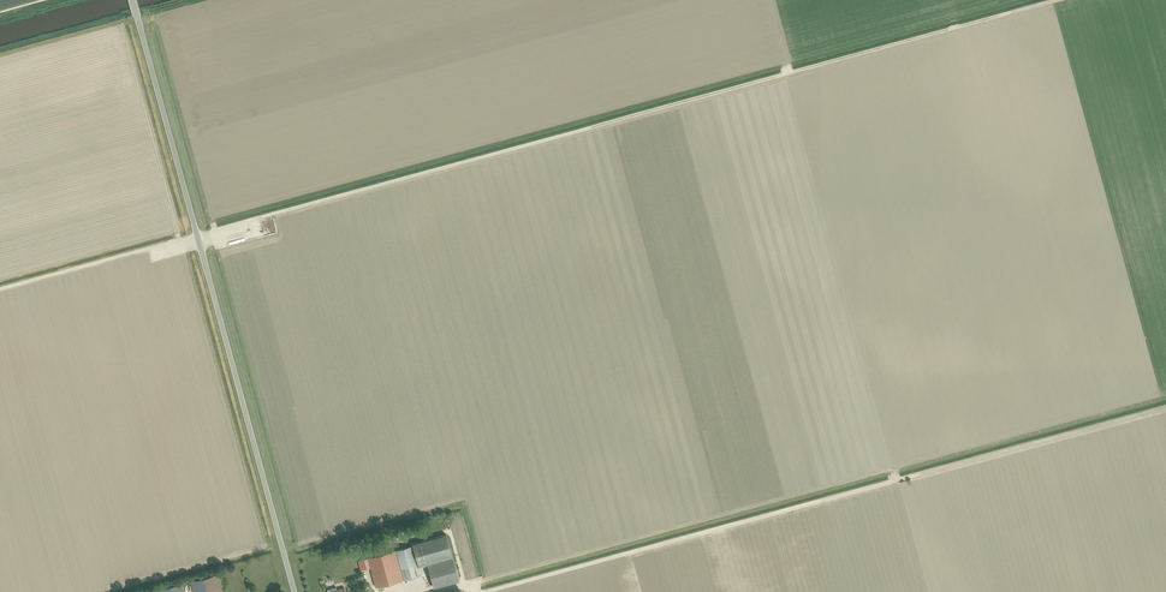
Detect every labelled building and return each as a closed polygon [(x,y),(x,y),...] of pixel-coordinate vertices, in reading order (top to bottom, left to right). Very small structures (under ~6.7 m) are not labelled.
[(446,534),(412,544),(412,546),(418,567),(428,564),(452,558),(446,534)] [(420,575),(418,567),(412,546),(396,551),(404,580),(420,575)] [(404,580),(396,551),(368,558),(376,587),(404,580)] [(452,558),(428,564),(435,588),(458,581),(452,558)] [(361,570),(368,568),(366,559),(358,561),(361,570)] [(218,573),(191,581),(195,591),(223,591),(218,573)] [(159,591),(184,591),(182,584),(159,590),(159,591)]
